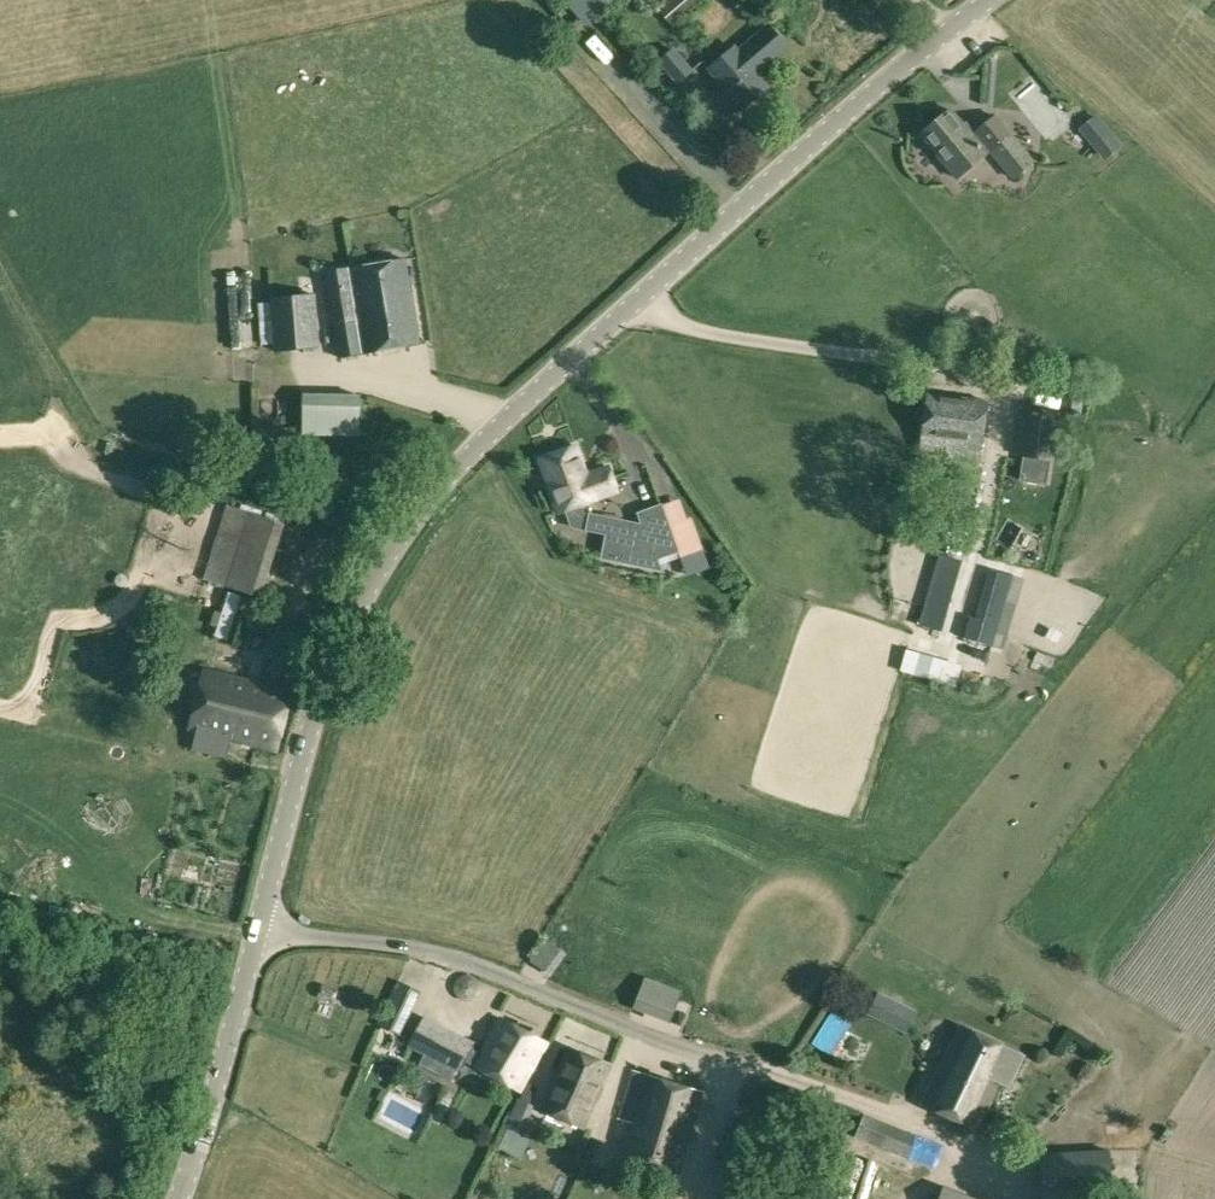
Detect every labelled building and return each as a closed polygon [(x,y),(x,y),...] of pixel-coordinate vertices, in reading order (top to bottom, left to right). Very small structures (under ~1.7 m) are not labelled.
[(595,0),(575,0),(584,10),(595,0)] [(672,26),(701,2),(699,0),(658,0),(654,3),(672,26)] [(787,47),(769,24),(739,49),(736,45),(709,67),(743,108),(769,86),(757,72),(787,47)] [(658,59),(660,63),(653,71),(667,88),(674,80),(678,85),(694,69),(675,46),(658,59)] [(1043,69),(1020,87),(1056,131),(1078,113),(1043,69)] [(1013,177),(1033,161),(996,115),(975,133),(974,132),(971,134),(951,109),(921,133),(957,177),(991,150),(1013,177)] [(1103,127),(1087,140),(1103,158),(1118,145),(1103,127)] [(405,258),(324,271),(338,356),(419,342),(405,258)] [(270,297),(272,334),(273,352),(319,347),(315,291),(270,296),(270,297)] [(301,435),(361,436),(361,394),(302,392),(301,435)] [(922,435),(953,439),(982,443),(988,401),(929,393),(922,435)] [(1024,407),(1017,455),(1053,460),(1061,413),(1024,407)] [(982,443),(953,439),(951,459),(979,462),(982,443)] [(656,558),(678,550),(663,510),(661,505),(639,513),(643,525),(590,514),(590,513),(585,513),(582,503),(617,491),(609,466),(589,473),(579,441),(536,455),(555,513),(565,509),(571,527),(586,529),(607,533),(602,557),(660,569),(656,558)] [(261,597),(285,523),(227,504),(204,577),(261,597)] [(940,571),(927,617),(950,623),(963,578),(940,571)] [(962,648),(996,654),(1004,612),(970,605),(962,648)] [(928,632),(925,650),(956,656),(960,638),(928,632)] [(904,659),(900,674),(956,690),(961,675),(904,659)] [(205,670),(190,729),(197,731),(231,739),(276,750),(290,691),(205,670)] [(536,956),(559,966),(572,937),(550,927),(536,956)] [(337,989),(321,983),(316,996),(332,1003),(337,989)] [(876,997),(868,1014),(883,1021),(880,1028),(902,1039),(915,1017),(911,1015),(876,997)] [(399,1034),(406,1020),(388,1011),(381,1025),(399,1034)] [(547,1040),(501,1016),(476,1066),(522,1089),(547,1040)] [(459,1067),(469,1048),(440,1034),(442,1029),(424,1019),(411,1043),(459,1067)] [(922,1103),(976,1129),(999,1082),(1008,1086),(1024,1054),(961,1023),(922,1103)] [(591,1061),(552,1043),(526,1101),(566,1118),(591,1061)] [(621,1157),(676,1174),(701,1090),(633,1070),(617,1121),(631,1125),(621,1157)] [(522,1133),(533,1108),(517,1101),(507,1127),(522,1133)] [(932,1148),(917,1141),(919,1137),(866,1114),(857,1135),(910,1158),(925,1165),(932,1148)] [(1111,1197),(1108,1149),(1040,1152),(1043,1198),(1093,1198),(1111,1197)] [(944,1190),(941,1198),(967,1198),(944,1190)]
